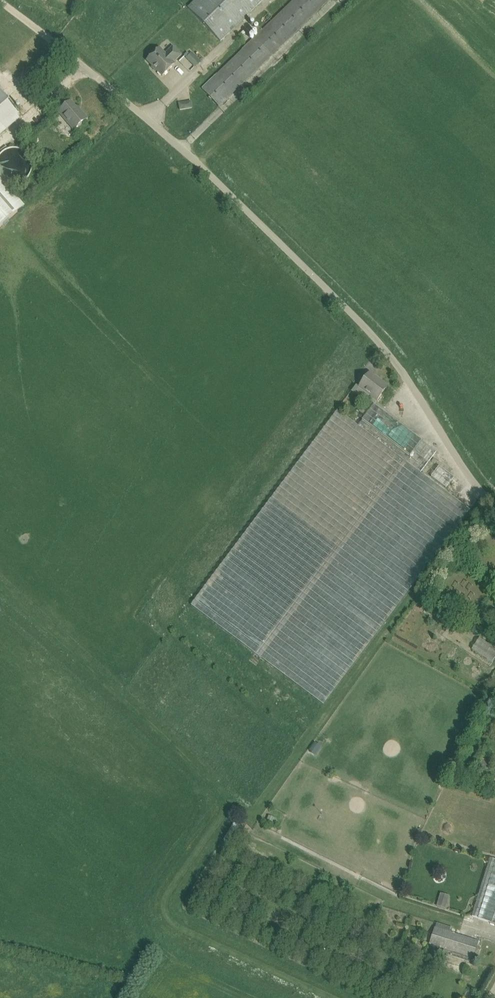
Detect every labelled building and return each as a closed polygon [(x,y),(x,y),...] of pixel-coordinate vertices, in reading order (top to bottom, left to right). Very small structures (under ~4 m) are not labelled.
[(188,8),(221,42),(265,0),(196,0),(188,8)] [(203,89),(219,107),(330,0),(295,0),(203,89)] [(159,49),(155,53),(147,60),(163,76),(174,65),(173,64),(182,56),(173,46),(164,55),(159,49)] [(187,58),(186,58),(193,66),(194,67),(200,61),(192,53),(190,55),(187,52),(184,55),(187,58)] [(22,116),(0,90),(0,135),(22,116)] [(71,102),(67,106),(59,112),(75,130),(88,119),(81,111),(79,112),(71,102)] [(3,181),(0,178),(0,228),(25,206),(3,181)] [(370,373),(367,377),(359,387),(377,401),(388,387),(370,373)] [(324,705),(471,510),(421,473),(436,452),(422,442),(422,441),(374,405),(358,426),(338,411),(191,605),(324,705)] [(440,466),(432,477),(447,488),(455,477),(440,466)] [(472,649),(493,662),(494,659),(494,647),(479,637),(472,649)] [(486,776),(492,762),(481,757),(475,771),(486,776)] [(490,858),(473,916),(494,925),(494,859),(490,858)] [(446,909),(448,902),(439,900),(436,906),(446,909)] [(451,933),(435,928),(429,946),(448,953),(449,952),(477,960),(481,950),(476,949),(479,941),(451,933)]
